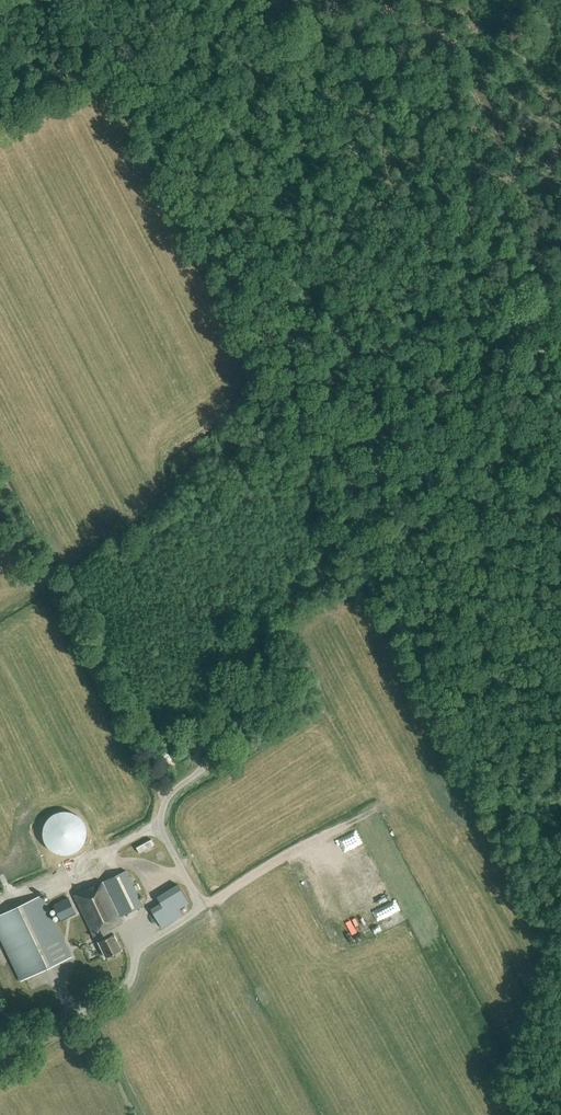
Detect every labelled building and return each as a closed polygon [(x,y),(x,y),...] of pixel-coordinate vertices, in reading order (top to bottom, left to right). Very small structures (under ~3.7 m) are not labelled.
[(44,827),(43,831),(43,835),(43,838),(45,842),(46,845),(49,848),(51,851),(55,853),(58,855),(62,855),(66,856),(70,855),(73,854),(77,852),(80,850),(82,847),(84,844),(86,840),(87,836),(87,833),(86,829),(85,825),(83,822),(81,819),(78,816),(75,814),(71,813),(68,812),(64,812),(60,812),(56,814),(53,815),(50,818),(47,820),(45,824),(44,827)] [(152,839),(136,846),(139,852),(154,845),(152,839)] [(368,846),(351,852),(366,893),(383,887),(368,846)] [(111,936),(108,930),(124,923),(121,917),(143,906),(126,871),(74,897),(94,938),(97,936),(100,941),(98,942),(106,958),(122,951),(114,935),(111,936)] [(179,886),(158,898),(161,903),(151,909),(163,929),(183,917),(179,910),(190,903),(179,886)] [(72,958),(42,896),(0,916),(0,936),(22,981),(72,958)] [(61,920),(76,913),(69,899),(54,906),(61,920)] [(362,901),(345,909),(354,926),(371,918),(362,901)]
